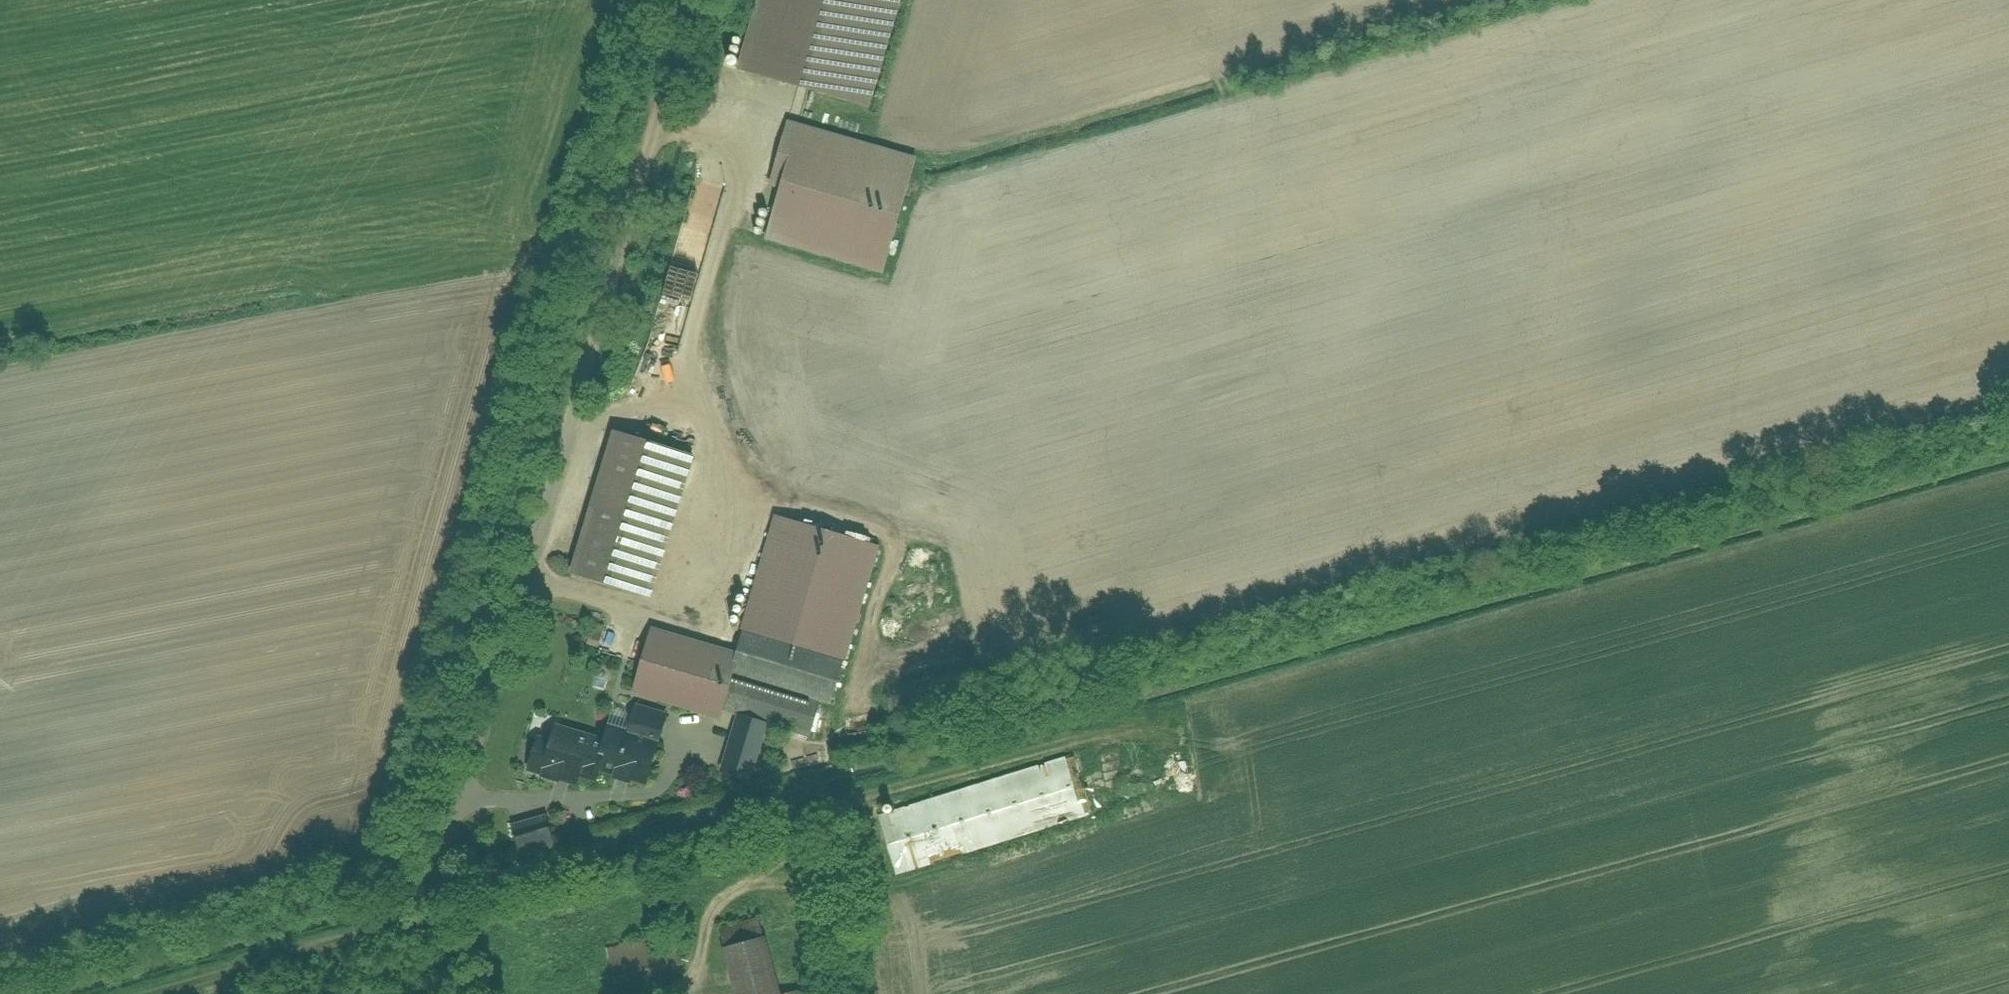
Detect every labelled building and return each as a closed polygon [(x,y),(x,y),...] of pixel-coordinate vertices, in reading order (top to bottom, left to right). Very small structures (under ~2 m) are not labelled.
[(732,72),(862,110),(894,0),(753,0),(732,72)] [(772,166),(753,238),(881,272),(912,154),(776,118),(764,164),(772,166)] [(605,436),(565,578),(646,601),(665,535),(719,550),(729,514),(676,499),(687,459),(605,436)] [(825,689),(819,687),(862,528),(827,519),(823,533),(782,522),(743,664),(650,639),(631,708),(691,724),(695,708),(811,739),(825,689)] [(583,723),(578,749),(528,737),(520,775),(585,790),(589,771),(636,781),(646,737),(583,723)] [(733,724),(720,770),(744,777),(757,731),(733,724)] [(1073,762),(877,824),(893,875),(1089,814),(1073,762)] [(501,824),(508,855),(546,846),(540,816),(501,824)] [(662,966),(658,937),(600,944),(604,974),(662,966)] [(715,954),(728,993),(773,993),(756,941),(715,954)]
